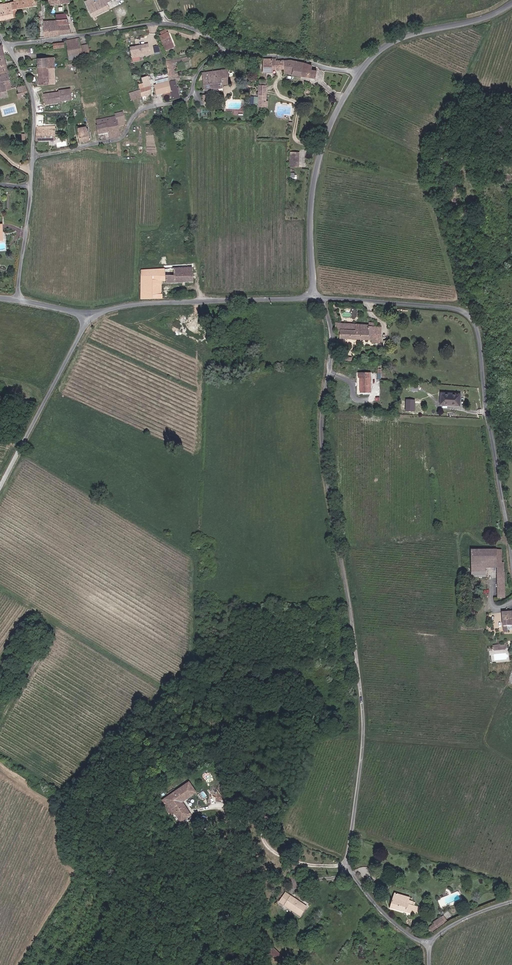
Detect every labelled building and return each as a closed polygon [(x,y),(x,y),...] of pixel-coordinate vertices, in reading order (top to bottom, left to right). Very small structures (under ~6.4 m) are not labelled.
[(10,2),(11,11),(34,6),(33,0),(19,0),(10,2)] [(93,12),(110,4),(109,0),(86,0),(93,12)] [(10,2),(0,4),(0,18),(12,15),(11,11),(10,2)] [(58,24),(59,34),(70,32),(68,18),(57,19),(58,24)] [(59,34),(58,24),(43,26),(45,36),(59,34)] [(169,39),(171,38),(169,27),(160,30),(164,45),(171,43),(169,39)] [(149,49),(148,38),(129,41),(131,52),(149,49)] [(68,45),(69,53),(83,51),(83,46),(83,43),(68,45)] [(84,58),(83,51),(69,53),(69,62),(74,62),(74,60),(84,58)] [(56,77),(56,65),(48,66),(48,57),(40,59),(41,78),(52,78),(56,77)] [(274,71),(287,71),(287,60),(276,58),(263,58),(263,71),(274,72),(274,71)] [(312,65),(287,60),(287,71),(286,75),(318,78),(318,70),(313,69),(312,65)] [(7,65),(0,67),(0,89),(11,87),(7,65)] [(166,79),(168,88),(170,97),(176,95),(172,78),(175,78),(174,70),(170,71),(164,72),(166,79)] [(222,79),(229,79),(228,70),(203,73),(205,90),(223,88),(223,85),(222,79)] [(133,81),(133,84),(147,82),(145,73),(137,75),(137,81),(133,81)] [(149,84),(151,93),(168,88),(166,79),(149,84)] [(254,79),(253,94),(261,95),(262,79),(254,79)] [(16,92),(16,98),(27,95),(24,81),(17,85),(18,92),(16,92)] [(61,85),(46,88),(47,98),(63,95),(63,94),(74,92),(72,82),(61,84),(61,85)] [(147,82),(133,84),(134,86),(135,94),(147,92),(147,82)] [(124,96),(135,94),(134,86),(123,89),(124,96)] [(115,117),(122,115),(119,106),(111,108),(112,111),(98,114),(97,113),(92,114),(96,130),(105,128),(107,134),(118,131),(116,121),(115,117)] [(79,136),(86,135),(83,123),(76,125),(79,136)] [(56,124),(37,126),(36,142),(56,139),(56,124)] [(300,166),(300,151),(290,151),(290,166),(300,166)] [(164,275),(164,281),(191,280),(190,265),(171,267),(171,274),(164,275)] [(161,282),(164,281),(164,275),(171,274),(171,267),(138,271),(139,301),(160,299),(159,292),(149,292),(149,280),(159,280),(161,280),(161,282)] [(149,292),(159,292),(159,280),(149,280),(149,292)] [(361,323),(333,326),(333,333),(336,332),(337,338),(368,335),(369,338),(372,338),(372,330),(375,330),(375,325),(374,325),(373,324),(361,325),(361,323)] [(370,367),(358,367),(358,372),(360,372),(360,388),(370,388),(370,367)] [(419,382),(411,381),(410,388),(418,389),(419,382)] [(441,390),(440,401),(460,403),(461,392),(441,390)] [(416,412),(417,400),(407,399),(406,411),(416,412)] [(471,566),(486,566),(486,562),(497,563),(503,563),(503,549),(472,549),(471,566)] [(497,567),(497,571),(505,571),(505,563),(503,563),(497,563),(497,567)] [(504,590),(505,572),(497,572),(496,589),(504,590)] [(500,613),(499,633),(504,633),(504,627),(511,627),(511,612),(500,613)] [(180,809),(185,805),(179,797),(192,788),(186,779),(160,796),(169,809),(172,807),(178,815),(182,812),(180,809)] [(282,899),(289,889),(285,887),(278,897),(282,899)] [(403,893),(403,891),(392,887),(388,906),(411,912),(412,908),(416,909),(417,903),(414,902),(414,899),(409,897),(408,895),(403,893)] [(296,908),(303,899),(289,889),(282,899),(296,908)] [(303,899),(296,908),(300,911),(307,901),(303,899)] [(441,920),(437,914),(429,920),(430,921),(424,926),(427,931),(433,927),(432,926),(441,920)] [(274,942),(270,946),(284,960),(289,955),(282,949),(274,942)] [(286,945),(282,949),(289,955),(293,950),(286,945)]
